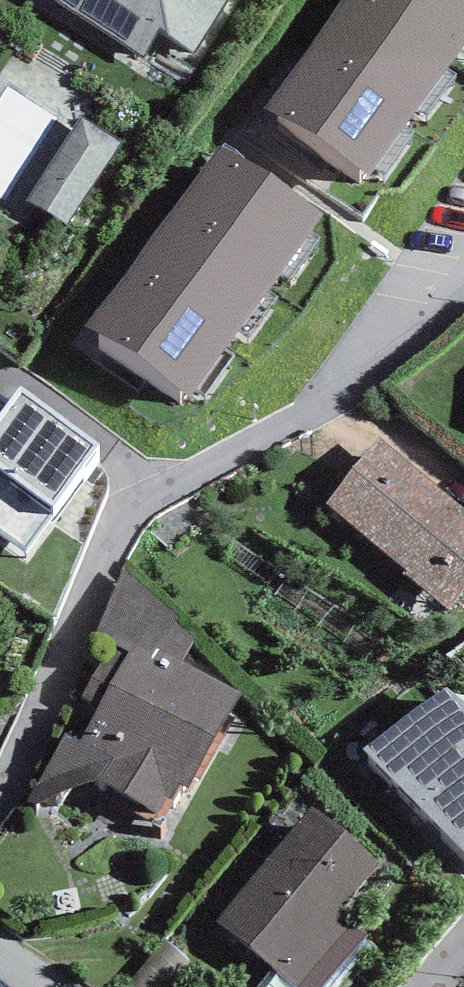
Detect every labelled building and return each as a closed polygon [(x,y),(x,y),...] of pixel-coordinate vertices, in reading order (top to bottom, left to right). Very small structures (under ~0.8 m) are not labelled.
[(154,93),(171,68),(207,92),(270,0),(17,0),(154,93)] [(266,133),(372,206),(463,75),(463,0),(359,0),(266,133)] [(86,130),(38,216),(81,240),(129,154),(86,130)] [(325,241),(219,167),(87,356),(192,430),(325,241)] [(0,423),(0,544),(27,565),(96,477),(19,418),(10,430),(0,423)] [(405,461),(352,525),(463,617),(463,510),(405,461)] [(111,787),(187,825),(244,712),(166,673),(194,618),(131,586),(100,647),(135,665),(99,738),(128,753),(111,787)] [(363,759),(463,857),(463,709),(446,695),(363,759)] [(322,806),(219,938),(282,986),(327,986),(359,946),(354,943),(409,873),(322,806)]
